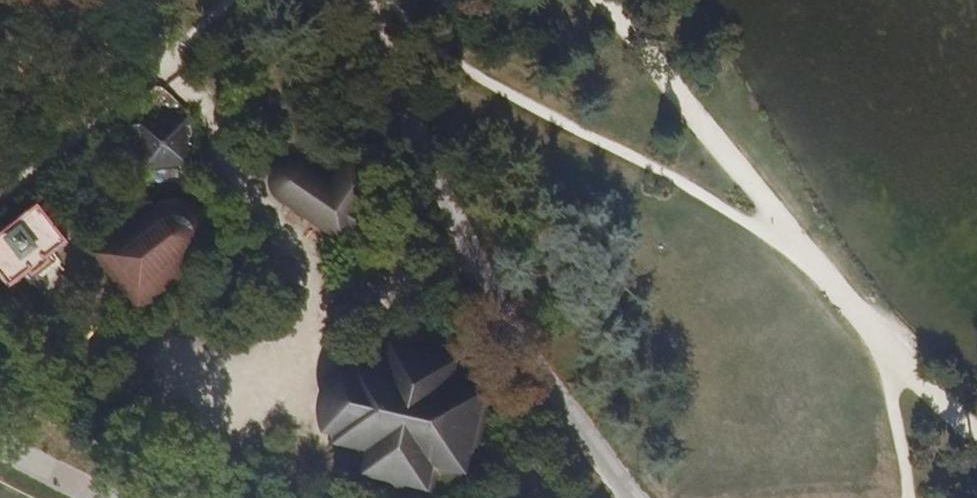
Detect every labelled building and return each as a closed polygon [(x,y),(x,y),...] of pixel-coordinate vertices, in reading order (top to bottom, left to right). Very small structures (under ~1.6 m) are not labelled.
[(141,126),(144,169),(187,166),(184,123),(141,126)] [(76,166),(91,184),(132,150),(117,133),(76,166)] [(330,187),(305,169),(304,169),(295,166),(289,165),(286,166),(283,167),(278,170),(271,177),(269,182),(269,185),(269,195),(274,203),(278,207),(298,221),(341,251),(350,239),(357,244),(371,224),(364,219),(385,189),(347,162),(330,187)] [(165,205),(157,208),(133,226),(136,230),(106,253),(140,300),(164,282),(168,287),(198,264),(202,260),(207,253),(208,249),(210,241),(210,237),(210,232),(207,224),(203,217),(197,211),(189,206),(181,204),(173,203),(165,205)] [(0,233),(0,285),(5,292),(24,278),(28,283),(51,267),(44,258),(64,244),(36,206),(0,233)] [(362,471),(425,487),(432,463),(464,471),(484,392),(451,384),(457,360),(393,345),(387,368),(355,360),(353,367),(344,365),(341,376),(344,377),(339,397),(333,419),(331,418),(328,429),(337,432),(335,439),(368,447),(362,471)]
